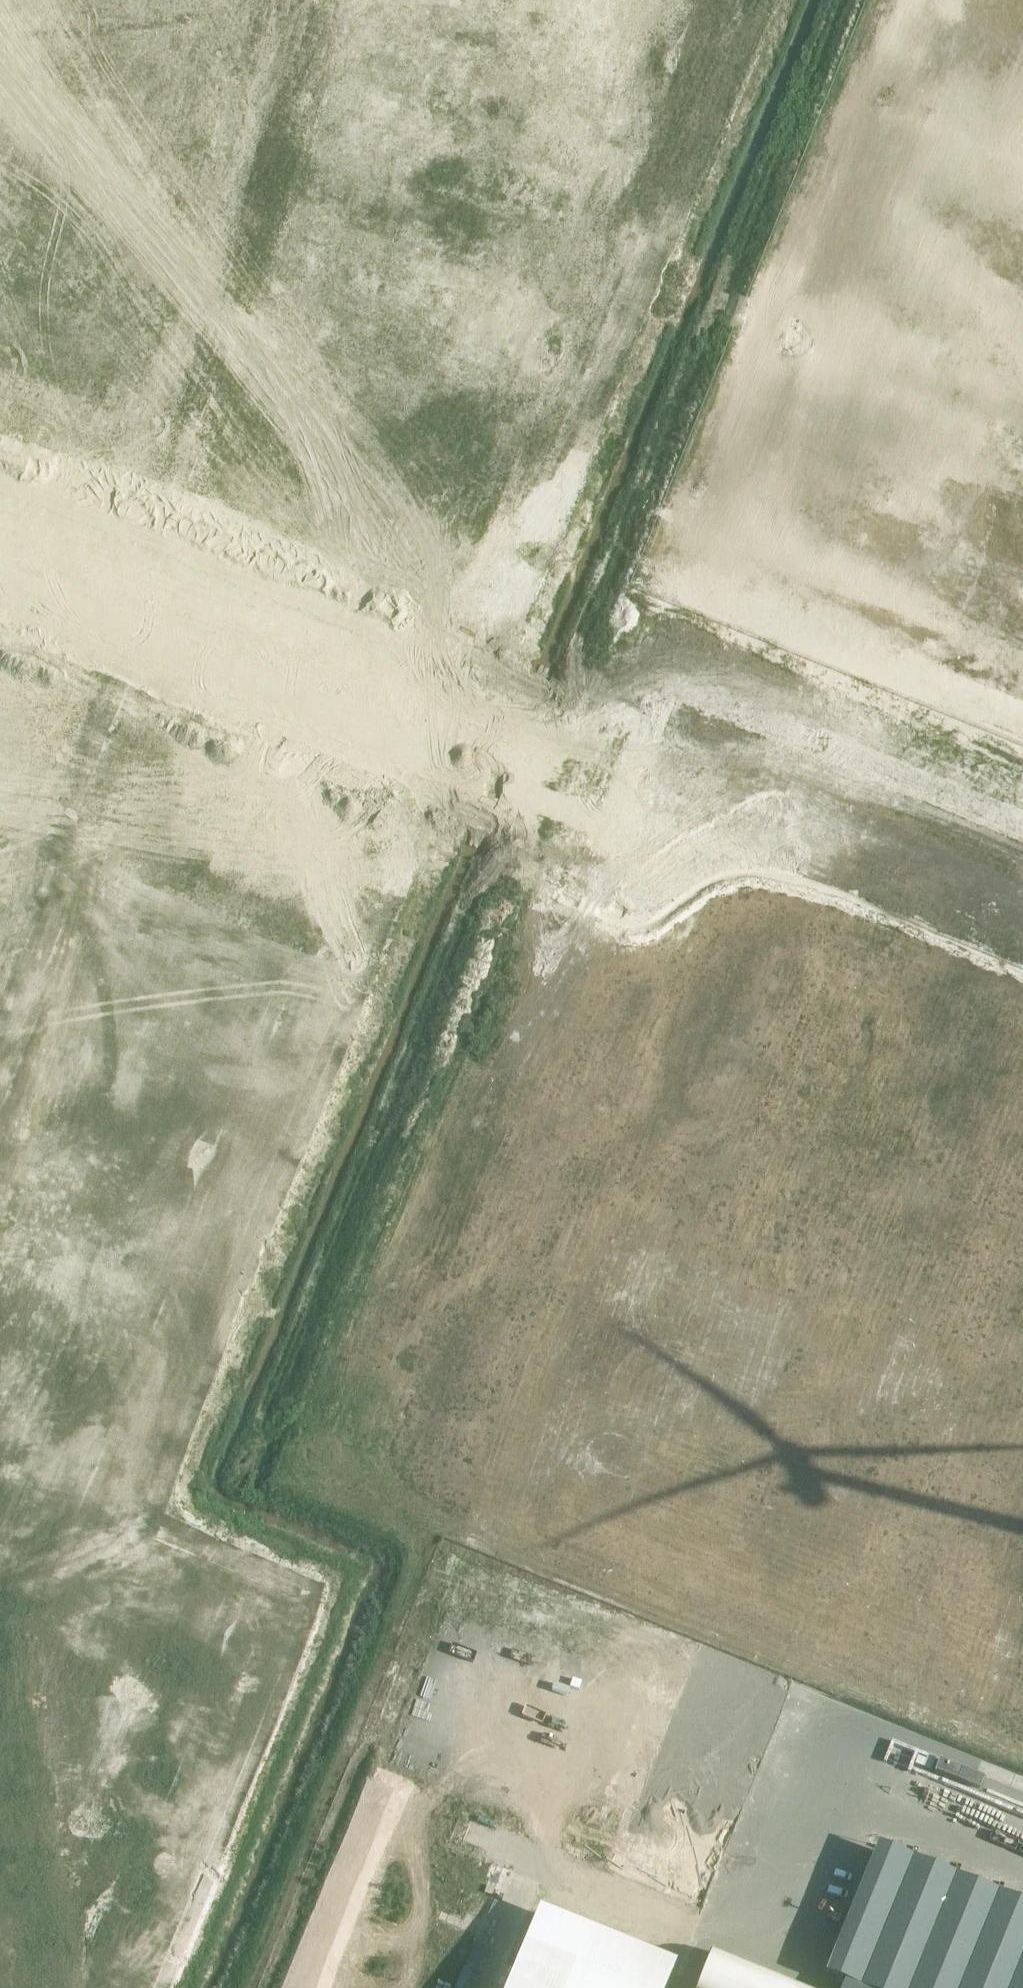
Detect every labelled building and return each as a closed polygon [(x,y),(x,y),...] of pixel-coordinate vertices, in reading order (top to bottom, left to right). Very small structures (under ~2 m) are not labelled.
[(940,1760),(935,1771),(980,1789),(985,1778),(940,1760)] [(876,1841),(822,1974),(844,1982),(858,1987),(1022,1987),(1022,1900),(876,1841)] [(673,1972),(537,1917),(508,1987),(667,1987),(673,1972)] [(711,1947),(695,1987),(813,1987),(711,1947)]
